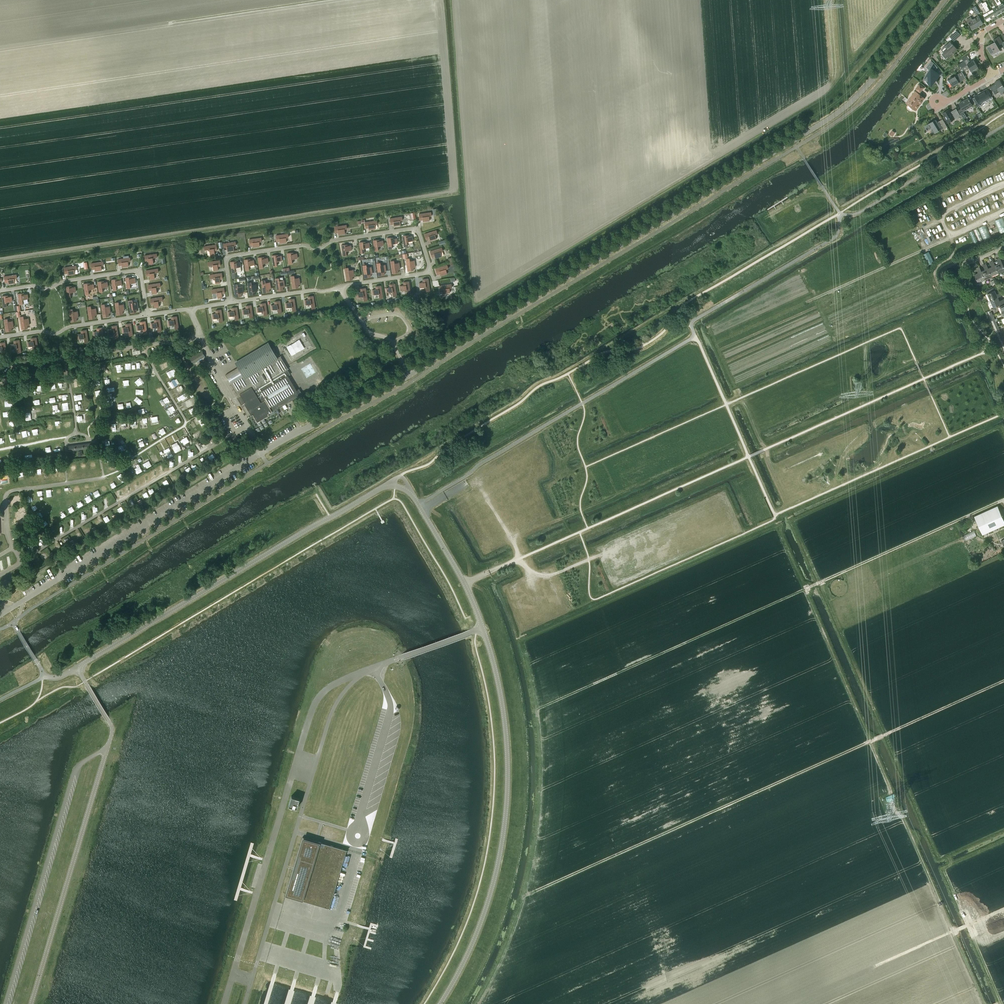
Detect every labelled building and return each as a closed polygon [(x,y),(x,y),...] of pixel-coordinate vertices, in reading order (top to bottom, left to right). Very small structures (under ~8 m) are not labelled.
[(993,3),(996,7),(992,9),(996,15),(1002,12),(995,1),(995,0),(992,0),(993,3)] [(1001,4),(999,0),(995,0),(995,1),(1002,12),(1003,11),(1003,4),(1003,3),(1001,4)] [(986,10),(982,3),(982,2),(980,4),(985,13),(983,14),(987,20),(991,18),(988,12),(986,10)] [(992,9),(990,10),(989,9),(986,10),(988,12),(991,18),(996,15),(992,9)] [(973,29),(983,23),(979,15),(972,19),(971,17),(967,20),(973,29)] [(956,30),(956,31),(956,30),(952,33),(953,33),(949,36),(950,36),(946,39),(948,41),(949,40),(950,40),(952,39),(954,41),(960,35),(956,30)] [(1003,42),(999,36),(993,39),(995,41),(986,46),(991,55),(1000,50),(999,48),(1002,47),(1003,50),(1003,41),(1003,42)] [(944,52),(942,54),(946,59),(948,57),(949,57),(954,53),(953,52),(957,49),(950,41),(945,46),(947,48),(943,51),(944,52)] [(980,70),(974,60),(970,62),(968,58),(970,58),(968,54),(962,58),(964,61),(958,64),(962,71),(969,67),(973,74),(980,70)] [(928,74),(925,79),(932,84),(940,75),(937,72),(934,70),(937,67),(934,63),(931,61),(929,64),(926,67),(930,70),(927,73),(928,74)] [(959,82),(966,78),(962,71),(952,77),(951,76),(950,77),(950,78),(947,80),(949,83),(950,83),(952,86),(959,82)] [(992,96),(999,91),(1001,94),(1003,92),(1003,87),(1000,79),(994,82),(995,83),(987,88),(988,89),(992,96)] [(919,84),(916,89),(917,90),(916,91),(915,91),(909,99),(912,101),(909,105),(916,110),(919,105),(924,98),(918,93),(919,92),(920,92),(924,87),(919,84)] [(992,96),(987,88),(972,98),(977,105),(992,96)] [(963,119),(964,119),(967,117),(963,111),(973,105),(968,98),(959,103),(961,108),(958,110),(963,119)] [(949,109),(942,113),(948,122),(960,115),(956,108),(951,111),(949,109)] [(944,129),(947,127),(942,119),(937,122),(936,119),(933,121),(924,126),(927,131),(932,128),(935,133),(943,128),(944,129)] [(431,212),(419,214),(420,220),(423,219),(423,221),(429,220),(429,216),(431,215),(431,212)] [(402,216),(390,218),(391,224),(393,224),(394,226),(400,225),(400,220),(402,220),(402,216)] [(377,220),(364,222),(365,223),(365,228),(368,227),(369,230),(375,229),(375,224),(377,224),(377,220)] [(346,225),(334,226),(335,232),(338,232),(338,234),(345,233),(344,229),(347,228),(346,225)] [(436,230),(424,234),(426,239),(429,239),(430,241),(436,239),(435,234),(437,233),(436,230)] [(288,233),(276,235),(277,241),(280,241),(280,243),(286,242),(286,237),(288,237),(288,233)] [(406,235),(402,236),(404,247),(407,246),(407,241),(413,240),(412,236),(407,237),(406,235)] [(261,237),(249,239),(250,245),(253,245),(253,247),(260,246),(259,241),(262,241),(261,237)] [(397,243),(397,238),(391,239),(391,237),(387,238),(389,249),(392,248),(391,244),(397,243)] [(377,239),(373,240),(375,251),(378,250),(378,246),(383,245),(383,240),(377,241),(377,239)] [(235,241),(223,243),(224,249),(227,249),(227,251),(234,250),(233,245),(236,245),(235,241)] [(363,242),(359,242),(361,253),(364,252),(364,248),(370,247),(369,242),(364,243),(363,242)] [(217,250),(216,245),(216,244),(204,246),(205,250),(209,249),(210,255),(215,254),(214,250),(217,250)] [(343,256),(346,255),(346,251),(352,250),(351,245),(346,246),(345,244),(341,245),(343,256)] [(442,247),(430,251),(432,257),(435,256),(435,258),(442,256),(440,251),(443,251),(442,247)] [(297,258),(297,253),(291,254),(291,252),(287,253),(289,264),(292,263),(292,259),(297,258)] [(144,255),(145,260),(148,260),(149,264),(153,263),(153,257),(157,257),(157,253),(144,255)] [(276,255),(272,255),(273,266),(277,266),(276,261),(282,260),(281,256),(276,256),(276,255)] [(130,257),(118,259),(119,265),(122,265),(122,267),(129,266),(128,261),(131,261),(130,257)] [(262,257),(258,257),(260,268),(263,268),(262,263),(268,262),(268,258),(262,258),(262,257)] [(998,272),(1003,270),(1003,266),(1000,257),(997,259),(999,263),(995,265),(993,260),(998,272)] [(409,258),(406,259),(408,271),(414,270),(413,267),(415,267),(414,260),(410,261),(409,258)] [(248,259),(244,259),(246,270),(249,270),(249,265),(254,264),(254,260),(248,260),(248,259)] [(220,260),(208,262),(208,265),(213,265),(214,271),(218,270),(218,266),(221,265),(220,260)] [(394,260),(390,261),(392,273),(398,272),(398,269),(400,269),(399,262),(394,263),(394,260)] [(991,276),(998,272),(993,260),(990,262),(992,266),(988,268),(986,263),(986,264),(991,276)] [(103,261),(91,263),(92,269),(95,269),(95,271),(102,270),(101,265),(104,265),(103,261)] [(234,261),(230,262),(232,272),(235,272),(235,267),(241,266),(240,262),(235,263),(234,261)] [(380,262),(377,263),(378,275),(384,274),(384,271),(386,271),(385,264),(380,265),(380,262)] [(992,277),(991,276),(986,264),(983,265),(985,269),(981,271),(979,266),(979,267),(985,280),(992,277)] [(74,269),(77,269),(76,265),(64,267),(65,273),(68,273),(68,275),(75,274),(74,269)] [(366,265),(363,265),(365,277),(371,276),(370,273),(372,273),(371,267),(367,267),(366,265)] [(447,265),(435,268),(437,274),(440,273),(441,275),(447,273),(446,269),(448,268),(447,265)] [(347,280),(353,279),(352,276),(354,276),(353,269),(349,270),(348,267),(345,268),(347,280)] [(978,283),(985,280),(979,267),(976,268),(978,272),(974,274),(978,283)] [(154,272),(158,272),(158,268),(146,270),(147,276),(150,275),(150,279),(155,278),(154,272)] [(222,273),(209,275),(210,278),(215,277),(215,283),(220,283),(220,279),(222,278),(222,273)] [(16,274),(4,276),(5,282),(8,282),(8,284),(15,283),(14,278),(17,278),(16,274)] [(294,275),(291,276),(292,288),(298,287),(298,284),(300,284),(299,277),(294,278),(294,275)] [(129,277),(125,277),(127,288),(130,288),(130,283),(136,282),(135,277),(130,278),(129,277)] [(279,278),(275,278),(277,290),(283,289),(283,287),(285,286),(284,280),(279,280),(279,278)] [(428,278),(422,279),(423,282),(419,283),(420,287),(426,286),(426,291),(430,290),(428,278)] [(116,279),(111,279),(113,290),(117,290),(116,285),(122,284),(121,280),(116,280),(116,279)] [(265,280),(261,280),(263,292),(269,292),(269,289),(271,288),(270,282),(265,282),(265,280)] [(102,281),(98,281),(99,292),(103,292),(102,287),(108,286),(107,282),(102,282),(102,281)] [(404,285),(400,286),(400,290),(406,289),(407,294),(410,293),(409,281),(403,282),(404,285)] [(251,282),(247,282),(249,295),(255,294),(255,291),(257,290),(256,284),(251,285),(251,282)] [(88,283),(84,284),(85,294),(89,294),(88,289),(94,288),(93,284),(88,285),(88,283)] [(160,283),(148,285),(149,290),(152,290),(152,294),(157,293),(156,287),(161,286),(160,283)] [(390,287),(386,288),(387,292),(392,291),(393,296),(397,295),(395,283),(389,284),(390,287)] [(237,284),(234,284),(236,297),(242,296),(241,293),(243,292),(242,286),(238,287),(237,284)] [(451,284),(439,286),(440,292),(443,291),(443,293),(450,292),(449,288),(452,287),(451,284)] [(376,289),(372,290),(373,294),(379,294),(379,298),(383,298),(381,285),(376,286),(376,289)] [(70,292),(76,291),(75,287),(70,287),(70,286),(66,286),(67,297),(71,297),(70,292)] [(224,287),(212,289),(212,293),(217,292),(218,298),(222,297),(222,293),(225,293),(224,287)] [(1001,292),(996,294),(993,287),(986,291),(990,300),(1002,295),(1001,292)] [(366,288),(360,289),(361,292),(357,292),(357,297),(363,296),(364,300),(367,300),(366,288)] [(22,293),(18,294),(20,304),(23,304),(22,299),(28,298),(28,294),(22,295),(22,293)] [(6,295),(2,296),(4,307),(7,306),(6,302),(12,301),(12,296),(6,297),(6,295)] [(993,307),(1003,303),(1003,299),(1003,298),(999,300),(998,297),(1002,295),(990,300),(993,307)] [(315,308),(313,296),(308,296),(308,299),(304,300),(305,305),(311,304),(312,308),(315,308)] [(162,297),(150,298),(151,304),(154,303),(154,307),(159,307),(158,301),(163,300),(162,297)] [(296,311),(294,298),(289,299),(289,302),(285,303),(286,307),(292,307),(293,311),(296,311)] [(132,300),(129,300),(131,312),(137,312),(136,309),(138,308),(137,302),(133,302),(132,300)] [(274,301),(275,304),(271,305),(272,310),(277,309),(278,313),(282,313),(280,301),(274,301)] [(119,302),(115,302),(117,315),(123,314),(122,311),(124,310),(123,304),(119,304),(119,302)] [(260,304),(261,307),(257,307),(257,312),(263,311),(264,315),(267,315),(265,303),(260,304)] [(105,304),(101,304),(103,317),(109,316),(109,313),(111,312),(110,306),(105,307),(105,304)] [(246,306),(246,309),(242,309),(243,314),(249,313),(249,318),(253,317),(251,305),(246,306)] [(91,306),(87,307),(89,319),(95,318),(95,315),(97,315),(96,308),(91,309),(91,306)] [(228,311),(229,316),(234,315),(235,320),(239,319),(237,307),(231,308),(232,311),(228,311)] [(76,318),(79,317),(78,311),(73,311),(73,309),(69,309),(71,321),(77,321),(76,318)] [(216,313),(212,314),(213,318),(219,318),(219,322),(223,322),(221,309),(216,310),(216,313)] [(23,316),(20,317),(22,329),(28,328),(27,325),(29,325),(28,318),(24,319),(23,316)] [(179,328),(177,316),(171,317),(172,320),(168,320),(169,325),(174,324),(175,329),(179,328)] [(8,318),(4,319),(6,331),(12,330),(11,327),(14,327),(13,320),(8,321),(8,318)] [(161,331),(160,319),(154,319),(155,322),(151,323),(151,328),(157,327),(158,331),(161,331)] [(145,321),(140,322),(140,325),(136,325),(137,330),(143,329),(144,334),(147,333),(145,321)] [(122,327),(123,332),(129,331),(129,336),(133,335),(131,323),(126,324),(126,327),(122,327)] [(118,337),(117,325),(111,326),(112,329),(108,329),(108,334),(114,333),(115,338),(118,337)] [(97,331),(93,332),(94,336),(100,335),(101,340),(104,339),(102,327),(97,328),(97,331)] [(78,334),(78,339),(84,338),(85,342),(88,342),(86,330),(81,330),(81,333),(78,334)] [(36,337),(31,338),(31,341),(27,342),(28,346),(34,345),(35,350),(38,349),(36,337)] [(21,352),(19,340),(14,341),(14,344),(10,344),(11,349),(17,348),(18,352),(21,352)] [(300,389),(299,389),(297,390),(296,388),(295,388),(288,375),(287,375),(289,374),(285,367),(286,366),(281,358),(280,358),(279,357),(279,356),(277,358),(268,343),(236,362),(238,367),(225,375),(228,378),(240,370),(243,375),(230,382),(239,397),(241,395),(243,399),(242,399),(242,400),(242,401),(243,401),(243,402),(244,402),(245,402),(244,403),(251,415),(250,415),(251,415),(253,414),(257,422),(269,415),(268,413),(272,411),(299,395),(301,393),(302,392),(305,390),(303,387),(300,388),(300,389)] [(193,363),(205,356),(202,350),(190,358),(193,363)] [(93,442),(66,446),(67,451),(94,447),(93,442)] [(1000,511),(998,505),(974,516),(982,534),(1003,525),(1003,520),(1000,511)] [(297,808),(299,798),(291,796),(288,805),(297,808)] [(302,837),(285,895),(329,908),(346,850),(302,837)]
